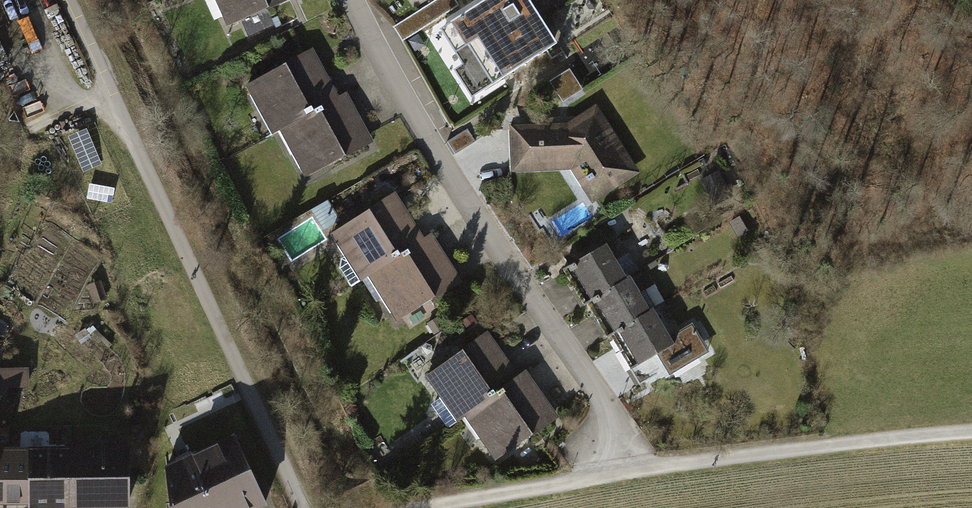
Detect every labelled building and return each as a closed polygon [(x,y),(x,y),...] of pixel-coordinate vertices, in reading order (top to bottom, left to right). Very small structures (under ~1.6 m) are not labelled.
[(223,29),(285,0),(209,0),(223,29)] [(446,27),(484,88),(551,46),(522,0),(489,0),(446,27)] [(353,94),(342,99),(319,48),(243,83),(267,135),(276,130),(300,181),(377,145),(353,94)] [(552,76),(565,97),(585,85),(572,64),(552,76)] [(643,180),(598,110),(576,123),(506,128),(508,178),(572,176),(593,208),(643,180)] [(468,129),(448,142),(456,155),(476,142),(468,129)] [(430,234),(422,239),(394,196),(329,238),(359,285),(368,279),(397,323),(461,281),(430,234)] [(675,347),(607,246),(568,272),(636,373),(675,347)] [(530,367),(523,372),(494,328),(425,374),(454,417),(464,411),(497,460),(563,415),(530,367)] [(164,457),(171,507),(248,507),(272,497),(239,423),(180,449),(164,457)] [(31,507),(132,507),(132,448),(75,449),(0,450),(0,507),(31,507)]
